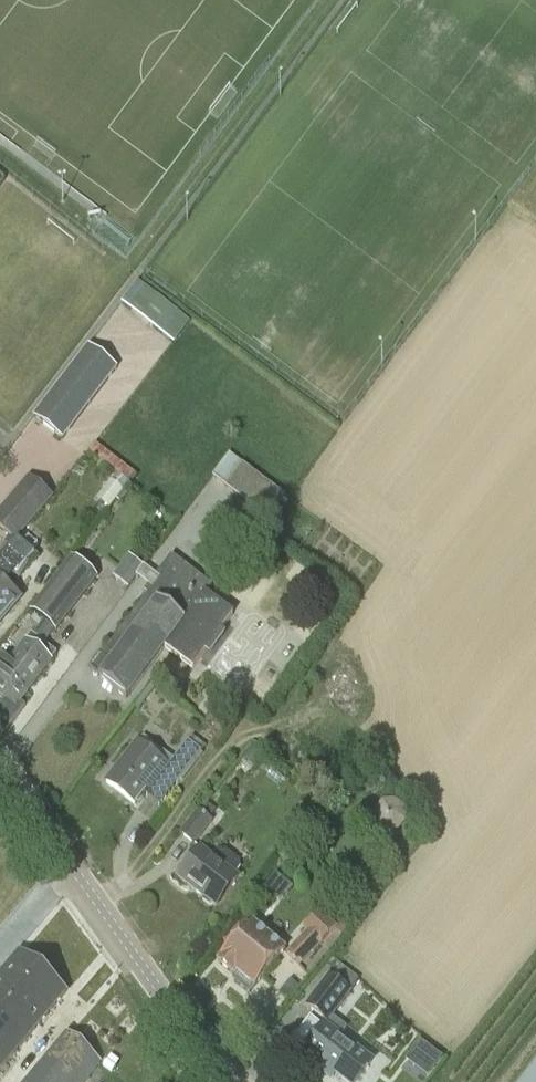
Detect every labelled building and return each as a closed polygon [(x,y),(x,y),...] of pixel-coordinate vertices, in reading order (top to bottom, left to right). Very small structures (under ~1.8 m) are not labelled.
[(176,341),(192,320),(138,280),(122,301),(176,341)] [(61,439),(115,370),(87,349),(34,418),(61,439)] [(88,453),(115,474),(128,484),(130,486),(137,477),(94,445),(88,453)] [(266,519),(282,497),(228,456),(212,477),(266,519)] [(20,494),(0,518),(0,529),(14,540),(50,497),(32,481),(20,494)] [(18,602),(4,590),(15,577),(19,580),(36,559),(12,540),(0,555),(0,623),(18,602)] [(129,556),(114,577),(129,588),(144,568),(129,556)] [(232,616),(204,595),(210,587),(171,557),(143,593),(147,596),(90,671),(99,678),(98,680),(126,700),(164,649),(191,670),(232,616)] [(54,632),(94,579),(69,561),(29,614),(54,632)] [(25,695),(55,655),(29,636),(7,665),(0,659),(0,678),(6,683),(6,681),(25,695)] [(0,678),(0,698),(5,702),(0,708),(0,739),(23,709),(18,705),(25,695),(6,681),(6,683),(0,678)] [(221,700),(219,700),(208,701),(206,702),(208,715),(222,712),(221,700)] [(188,743),(180,754),(167,770),(137,746),(106,786),(133,807),(149,785),(153,788),(163,776),(175,785),(204,746),(192,736),(187,743),(188,743)] [(383,799),(375,808),(376,820),(385,828),(398,827),(404,818),(403,806),(394,798),(383,799)] [(193,846),(210,824),(197,814),(180,836),(193,846)] [(217,854),(212,861),(199,851),(177,879),(200,897),(201,902),(207,907),(212,906),(214,908),(236,880),(233,877),(238,870),(237,864),(223,853),(217,854)] [(277,873),(265,889),(281,901),(293,885),(277,873)] [(299,967),(334,929),(319,914),(303,930),(307,933),(286,955),(299,967)] [(253,988),(283,951),(250,923),(216,964),(231,976),(234,972),(253,988)] [(64,994),(17,955),(0,975),(0,1071),(64,994)] [(300,1058),(323,1075),(327,1071),(342,1081),(356,1081),(369,1065),(338,1040),(347,1029),(332,1018),(349,995),(348,994),(358,981),(340,968),(330,981),(328,979),(305,1008),(326,1025),(323,1028),(300,1058)] [(25,1081),(82,1081),(98,1063),(65,1035),(25,1081)] [(424,1081),(443,1058),(422,1041),(403,1065),(424,1081)] [(527,1081),(535,1081),(535,1070),(527,1081)]
